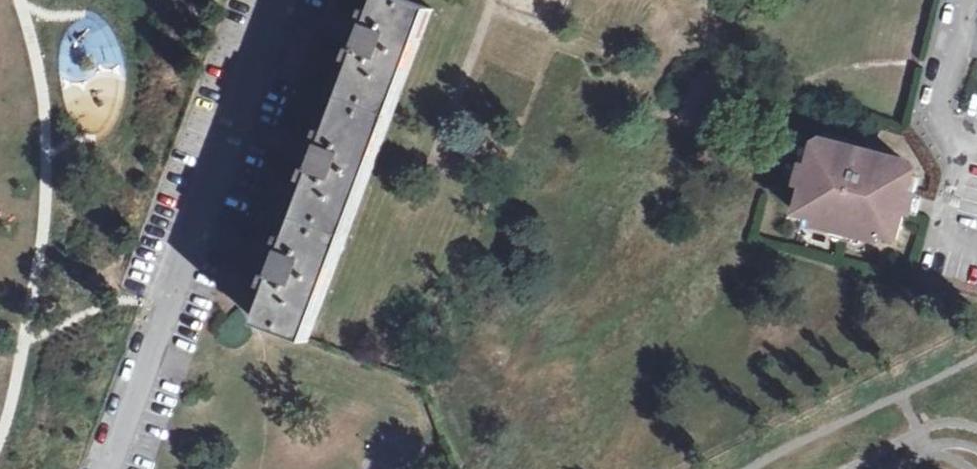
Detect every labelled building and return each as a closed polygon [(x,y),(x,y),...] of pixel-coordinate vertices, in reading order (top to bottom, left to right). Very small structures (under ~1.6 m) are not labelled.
[(235,313),(293,335),(420,9),(397,0),(356,0),(235,313)] [(901,190),(905,173),(896,159),(821,139),(803,148),(799,164),(793,163),(787,183),(794,183),(787,212),(806,217),(806,223),(866,240),(869,234),(888,239),(896,210),(901,190)]
